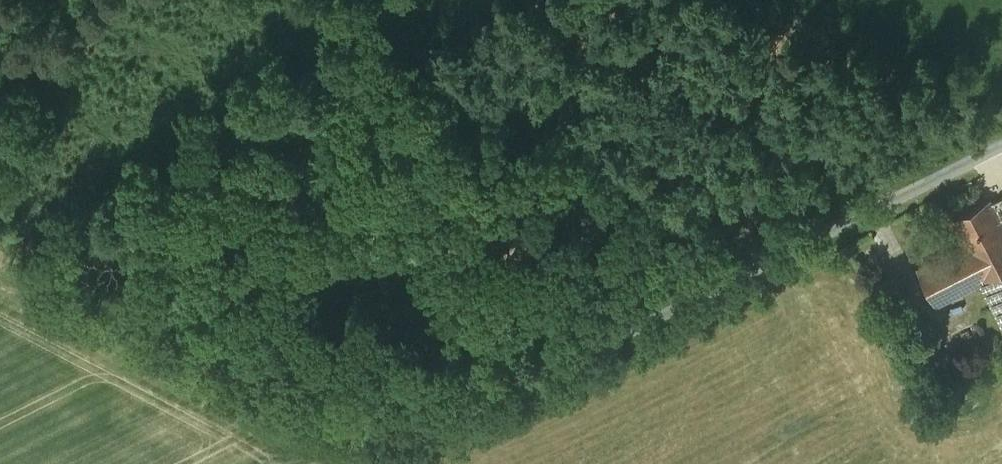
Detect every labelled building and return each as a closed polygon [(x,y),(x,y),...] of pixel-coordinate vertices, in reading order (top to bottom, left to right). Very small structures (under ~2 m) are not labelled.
[(993,202),(1001,218),(1001,197),(993,202)] [(991,198),(951,218),(964,246),(918,269),(936,303),(982,280),(1001,320),(1001,220),(1001,218),(993,202),(991,198)]
